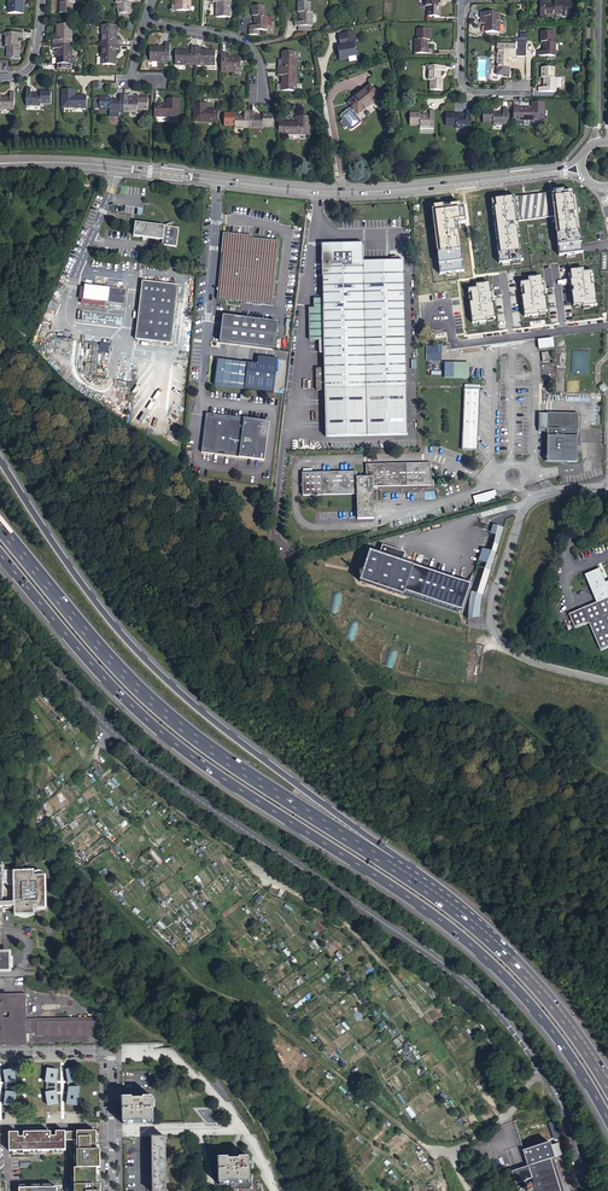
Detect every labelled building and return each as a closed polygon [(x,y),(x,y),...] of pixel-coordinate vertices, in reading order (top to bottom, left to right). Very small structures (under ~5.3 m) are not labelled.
[(7,11),(20,11),(20,5),(18,5),(19,0),(7,0),(7,11)] [(71,13),(72,3),(73,3),(74,0),(62,0),(62,3),(60,3),(60,12),(71,13)] [(115,4),(117,4),(117,20),(129,20),(129,4),(127,4),(127,0),(115,0),(115,4)] [(178,5),(177,5),(176,11),(190,11),(190,0),(178,0),(178,5)] [(229,18),(229,0),(211,0),(211,2),(217,3),(216,12),(215,12),(215,17),(229,18)] [(294,21),(293,25),(297,25),(309,26),(312,26),(313,11),(310,11),(310,1),(297,0),(296,11),(299,12),(299,20),(294,21)] [(424,17),(435,17),(436,7),(434,7),(434,0),(422,0),(422,6),(424,6),(424,17)] [(539,16),(553,16),(553,14),(564,14),(564,2),(553,2),(553,4),(544,4),(544,0),(540,0),(539,16)] [(266,31),(266,26),(267,17),(264,16),(264,7),(252,6),(252,17),(254,17),(254,26),(249,26),(248,30),(266,31)] [(483,32),(498,32),(498,12),(480,12),(479,16),(480,16),(485,17),(485,23),(485,25),(483,25),(483,32)] [(58,39),(53,39),(53,44),(71,44),(72,25),(57,24),(57,30),(59,30),(58,39)] [(116,27),(101,26),(101,45),(120,45),(120,41),(114,41),(114,33),(116,33),(116,27)] [(414,40),(414,54),(431,54),(431,50),(425,49),(426,41),(428,40),(429,30),(417,30),(416,40),(414,40)] [(539,51),(539,55),(555,56),(555,42),(553,42),(553,31),(542,31),(541,41),(543,42),(543,51),(539,51)] [(4,57),(16,57),(16,46),(15,46),(15,37),(19,37),(19,33),(3,32),(3,47),(5,47),(4,57)] [(338,36),(340,46),(342,45),(342,48),(338,49),(339,56),(338,57),(339,62),(348,61),(347,60),(356,58),(354,49),(356,48),(353,33),(338,36)] [(525,39),(513,39),(513,45),(495,45),(495,69),(506,69),(507,56),(525,56),(525,39)] [(71,44),(53,44),(53,48),(55,48),(57,48),(57,55),(56,69),(70,69),(71,44)] [(120,45),(101,45),(100,65),(115,65),(115,59),(113,59),(114,50),(119,50),(120,45)] [(148,62),(168,63),(169,45),(164,45),(164,51),(154,50),(154,49),(149,49),(148,62)] [(175,67),(194,67),(195,49),(189,49),(189,54),(181,54),(181,53),(175,53),(175,67)] [(194,67),(213,68),(214,53),(207,53),(207,55),(199,54),(199,49),(195,49),(194,67)] [(277,62),(277,72),(295,72),(295,54),(281,53),(281,58),(283,58),(283,61),(277,62)] [(220,56),(220,74),(240,74),(240,60),(234,60),(234,61),(225,61),(225,55),(220,56)] [(427,80),(427,89),(438,90),(438,79),(436,79),(437,71),(441,71),(441,66),(425,66),(424,80),(427,80)] [(542,88),(542,93),(559,93),(559,89),(559,78),(555,78),(556,68),(545,67),(544,78),(547,78),(546,88),(542,88)] [(277,72),(277,76),(282,77),(282,86),(280,86),(280,92),(295,92),(295,72),(277,72)] [(378,97),(369,86),(347,104),(356,115),(378,97)] [(12,106),(13,89),(8,89),(8,94),(0,93),(0,106),(12,106)] [(86,108),(86,96),(73,96),(74,90),(62,90),(61,107),(86,108)] [(30,91),(24,91),(24,108),(39,109),(39,107),(49,106),(50,95),(39,95),(39,98),(30,98),(30,91)] [(123,95),(122,111),(136,112),(137,110),(147,110),(147,98),(138,97),(138,96),(134,96),(134,95),(132,93),(130,93),(129,93),(127,95),(123,95)] [(122,111),(123,95),(118,94),(118,100),(107,99),(107,97),(99,97),(99,106),(99,108),(107,108),(107,111),(116,111),(122,111)] [(154,104),(153,116),(179,117),(179,98),(168,98),(167,104),(154,104)] [(545,122),(546,103),(534,104),(533,109),(521,110),(520,121),(545,122)] [(193,123),(218,124),(218,112),(205,112),(205,105),(194,105),(193,123)] [(506,126),(507,108),(502,108),(502,113),(493,113),(493,111),(482,111),(482,122),(492,123),(492,126),(506,126)] [(469,128),(471,110),(466,110),(465,116),(456,116),(456,114),(446,113),(445,124),(455,125),(455,127),(469,128)] [(232,126),(232,128),(247,129),(248,111),(243,112),(242,117),(232,116),(232,114),(222,115),(221,126),(232,126)] [(248,111),(247,129),(262,129),(262,126),(272,126),(273,115),(262,115),(262,117),(252,117),(253,111),(248,111)] [(432,129),(434,112),(428,112),(428,118),(419,118),(419,116),(409,115),(408,126),(418,127),(418,129),(432,129)] [(284,122),(283,133),(309,133),(309,116),(297,116),(296,122),(284,122)] [(561,256),(585,252),(578,197),(575,197),(575,192),(569,193),(569,191),(497,200),(497,204),(493,205),(501,264),(525,261),(520,222),(556,217),(561,256)] [(164,244),(179,245),(181,226),(174,226),(173,222),(169,223),(168,225),(137,221),(136,236),(165,239),(164,244)] [(218,298),(274,303),(280,241),(247,238),(247,234),(225,232),(218,298)] [(323,290),(323,299),(324,334),(405,332),(403,259),(363,260),(362,241),(321,242),(322,281),(323,290)] [(585,307),(599,305),(595,271),(586,272),(586,269),(572,270),(574,279),(572,279),(573,288),(575,288),(575,291),(574,292),(576,306),(585,305),(585,307)] [(541,313),(549,312),(548,297),(546,297),(546,294),(547,293),(546,285),(545,285),(543,276),(530,278),(531,282),(522,283),(527,317),(541,315),(541,313)] [(137,339),(173,342),(179,283),(143,279),(137,339)] [(88,283),(86,298),(128,303),(129,288),(88,283)] [(488,320),(497,319),(495,304),(494,304),(494,301),(495,300),(494,292),(492,292),(491,283),(478,285),(478,289),(470,290),(475,324),(489,322),(488,320)] [(308,308),(309,335),(324,334),(323,299),(314,299),(314,308),(308,308)] [(224,315),(221,342),(276,349),(279,322),(224,315)] [(29,341),(31,338),(21,333),(15,326),(11,329),(19,339),(30,344),(31,342),(29,341)] [(405,332),(324,334),(324,340),(324,354),(325,369),(325,389),(406,387),(405,332)] [(538,341),(539,350),(555,348),(553,339),(538,341)] [(100,343),(99,352),(108,353),(109,344),(100,343)] [(435,344),(428,345),(427,345),(427,354),(442,352),(441,344),(435,344)] [(545,365),(551,363),(549,354),(542,356),(545,365)] [(246,363),(216,360),(213,386),(243,390),(246,363)] [(445,378),(469,379),(469,363),(445,363),(445,378)] [(325,389),(325,369),(316,369),(317,389),(325,389)] [(406,387),(325,389),(327,436),(407,434),(406,387)] [(465,389),(463,426),(478,427),(480,390),(465,389)] [(548,431),(548,414),(539,413),(539,431),(548,431)] [(547,462),(578,463),(579,415),(548,414),(548,431),(547,462)] [(242,419),(204,415),(200,454),(264,461),(268,421),(246,419),(242,419)] [(478,427),(463,426),(463,435),(478,436),(478,427)] [(477,450),(478,436),(463,435),(462,450),(477,450)] [(358,482),(358,478),(358,475),(304,477),(304,500),(358,498),(359,523),(377,523),(376,490),(433,488),(432,465),(367,466),(367,478),(367,482),(358,482)] [(473,497),(475,504),(498,498),(496,490),(473,497)] [(412,568),(368,554),(359,583),(402,597),(403,593),(461,612),(469,586),(412,568)] [(605,583),(599,569),(584,575),(596,603),(568,614),(575,629),(589,623),(600,651),(607,648),(607,582),(605,583)] [(3,907),(3,909),(12,909),(12,907),(13,907),(13,914),(33,915),(33,907),(35,907),(35,909),(44,909),(44,877),(33,877),(33,872),(13,873),(10,871),(1,871),(0,871),(0,907),(3,907)] [(9,971),(9,953),(0,953),(0,971),(9,971)] [(26,1046),(26,1035),(36,1035),(36,1036),(101,1035),(101,1018),(27,1020),(27,995),(0,995),(0,1046),(26,1046)] [(124,1100),(124,1115),(124,1124),(154,1123),(154,1116),(154,1099),(144,1099),(144,1101),(133,1101),(133,1100),(124,1100)] [(101,1131),(75,1131),(64,1131),(65,1140),(78,1140),(79,1168),(74,1168),(75,1190),(103,1190),(101,1131)] [(165,1138),(153,1139),(153,1190),(166,1190),(165,1138)] [(559,1139),(552,1141),(556,1153),(563,1151),(559,1139)] [(552,1141),(522,1151),(527,1168),(528,1168),(551,1161),(554,1160),(557,1159),(556,1153),(552,1141)] [(521,1158),(513,1159),(517,1183),(525,1182),(521,1158)] [(220,1159),(220,1183),(239,1183),(250,1183),(250,1159),(240,1159),(240,1161),(229,1161),(229,1159),(220,1159)] [(551,1161),(560,1190),(564,1190),(554,1160),(551,1161)] [(551,1161),(528,1168),(535,1190),(560,1190),(551,1161)]
